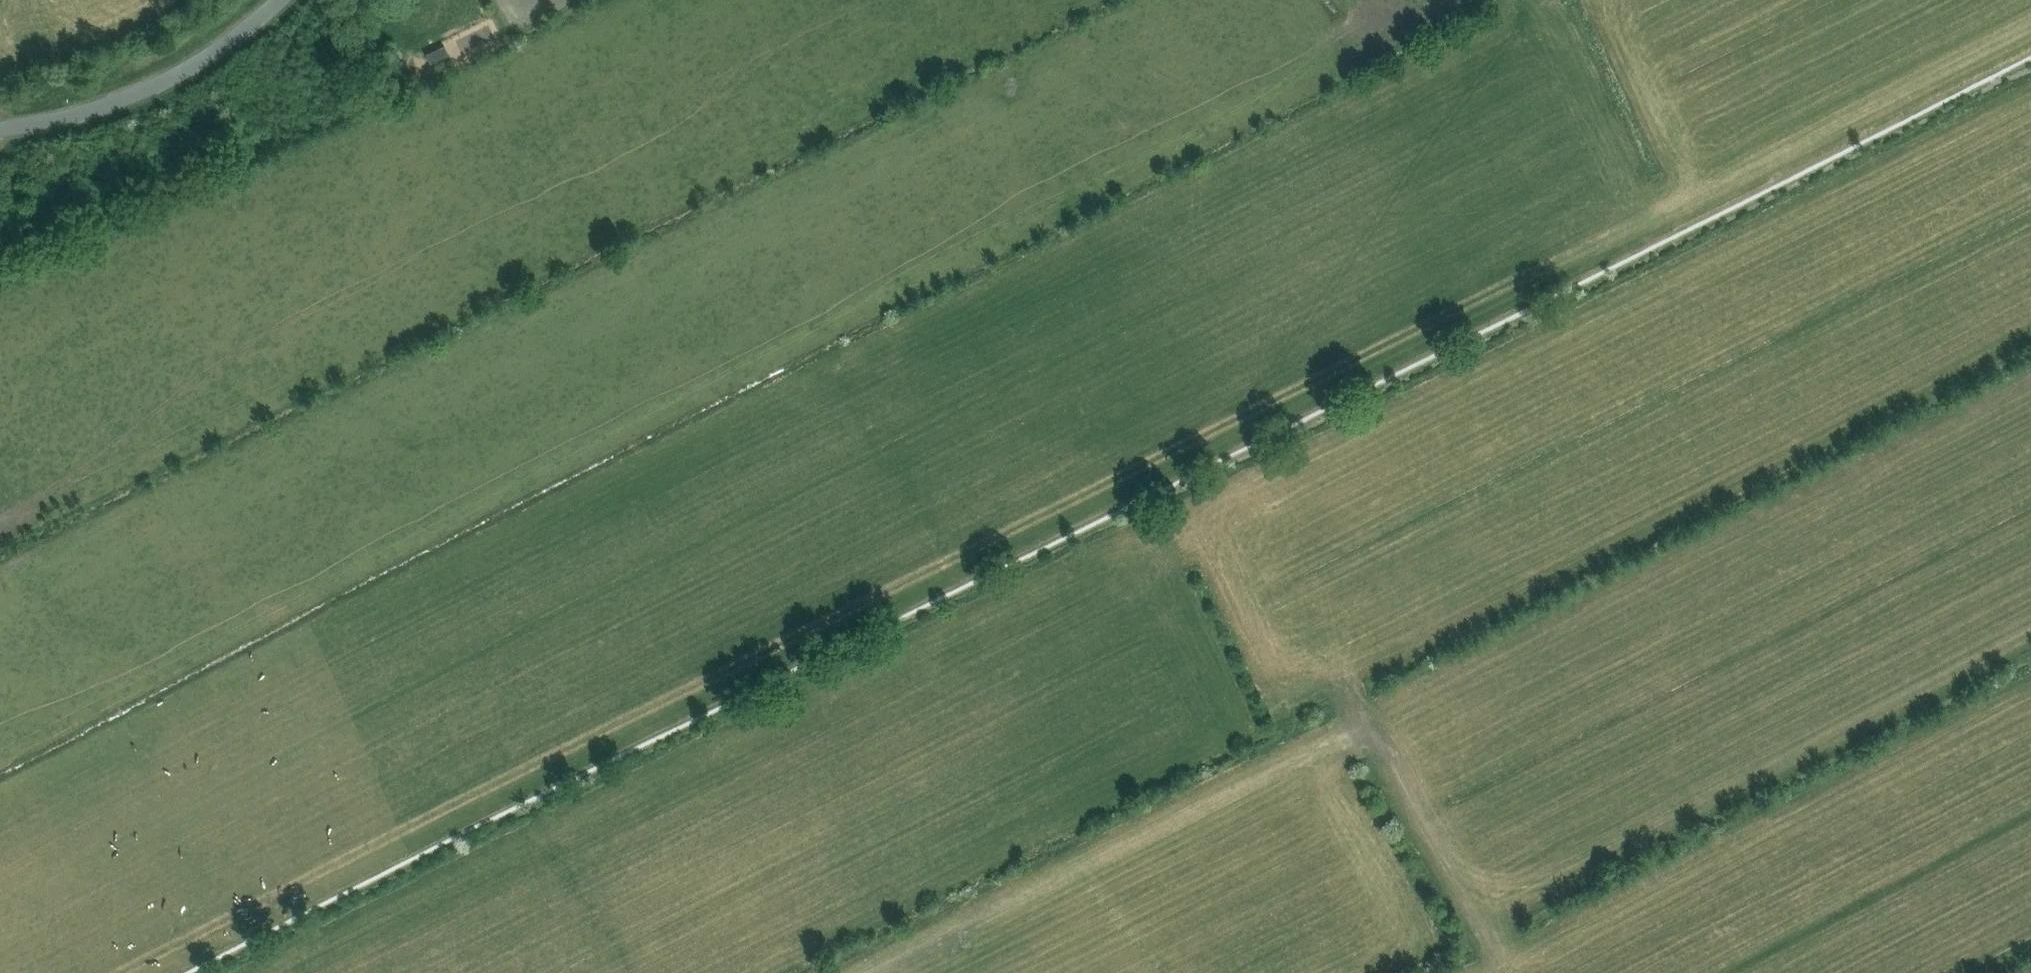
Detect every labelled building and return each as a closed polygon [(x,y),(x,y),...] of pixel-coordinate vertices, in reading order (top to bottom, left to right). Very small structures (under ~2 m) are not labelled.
[(450,43),(431,52),(435,63),(455,54),(450,43)]
